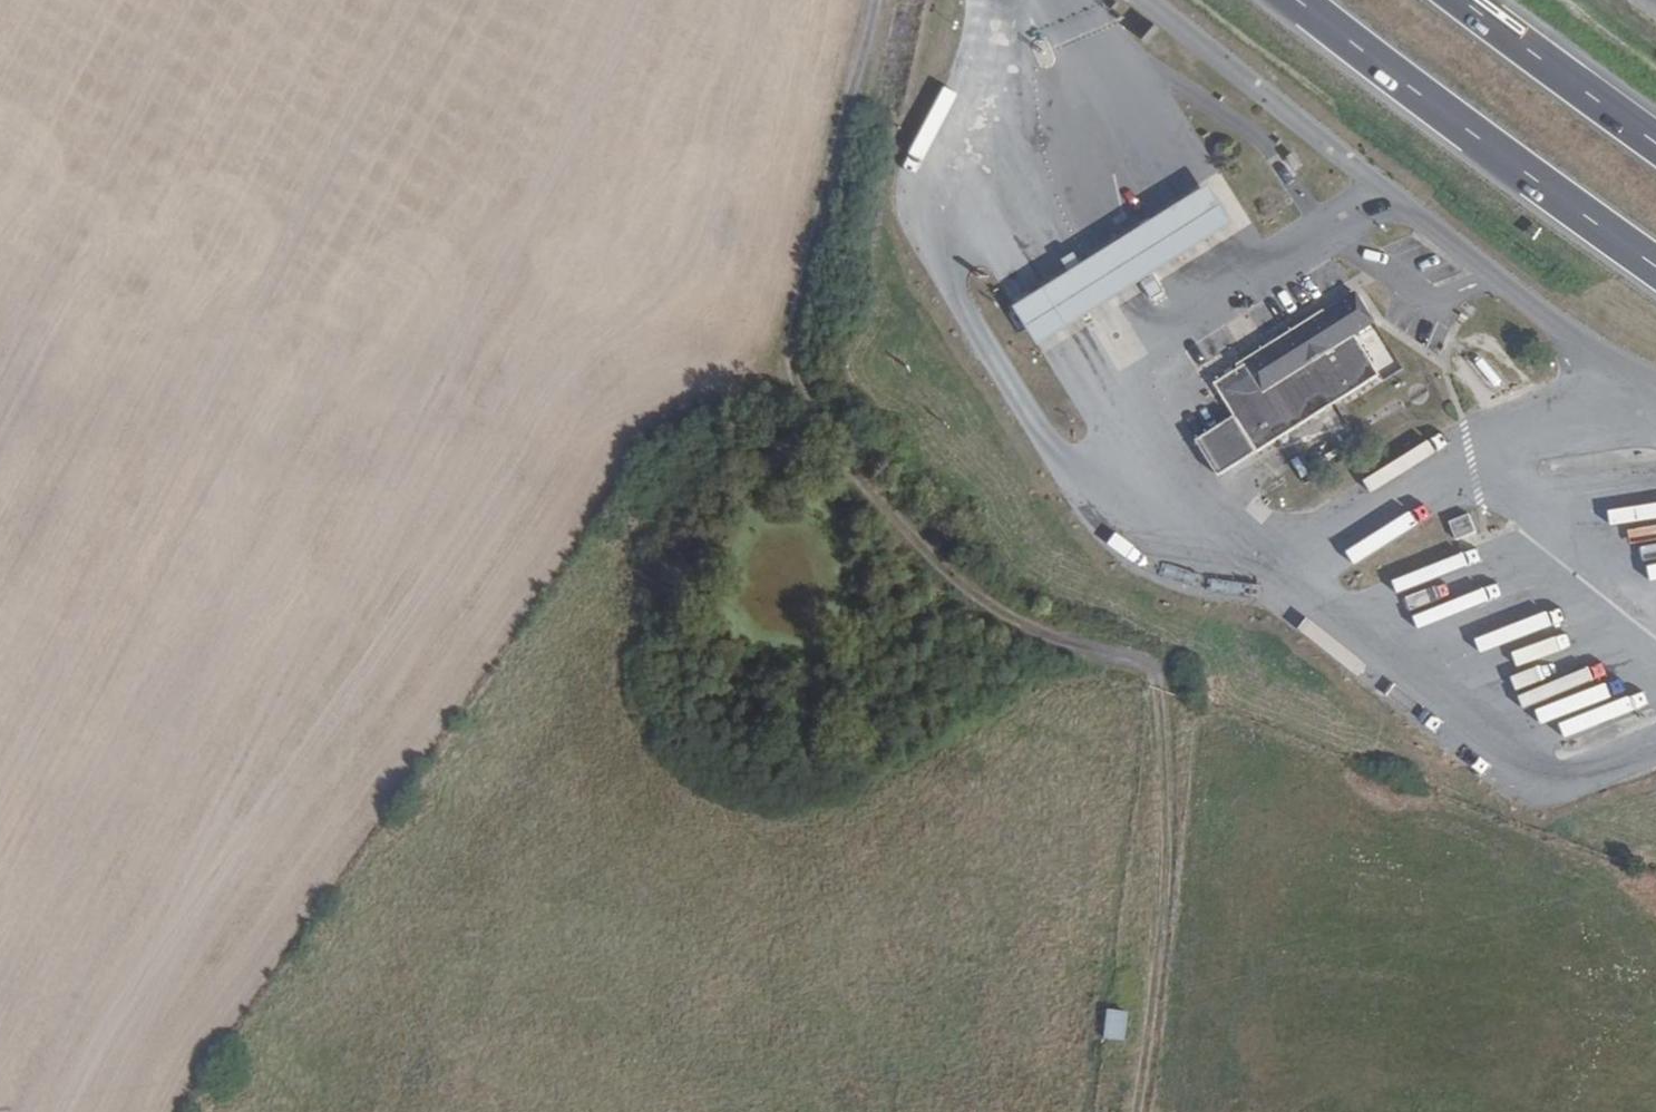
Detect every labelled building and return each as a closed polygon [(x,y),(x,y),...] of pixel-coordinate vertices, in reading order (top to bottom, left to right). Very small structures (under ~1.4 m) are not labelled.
[(1012,299),(1036,338),(1077,312),(1156,262),(1234,214),(1209,175),(1131,224),(1053,273),(1012,299)] [(1024,237),(1010,245),(1031,282),(1046,274),(1024,237)] [(1193,438),(1213,475),(1377,371),(1352,331),(1370,316),(1353,290),(1298,327),(1287,323),(1283,336),(1210,382),(1231,416),(1193,438)] [(1478,533),(1470,512),(1450,519),(1457,539),(1478,533)] [(1351,566),(1412,526),(1404,513),(1343,553),(1351,566)] [(1101,1038),(1122,1040),(1125,1011),(1104,1009),(1101,1038)]
